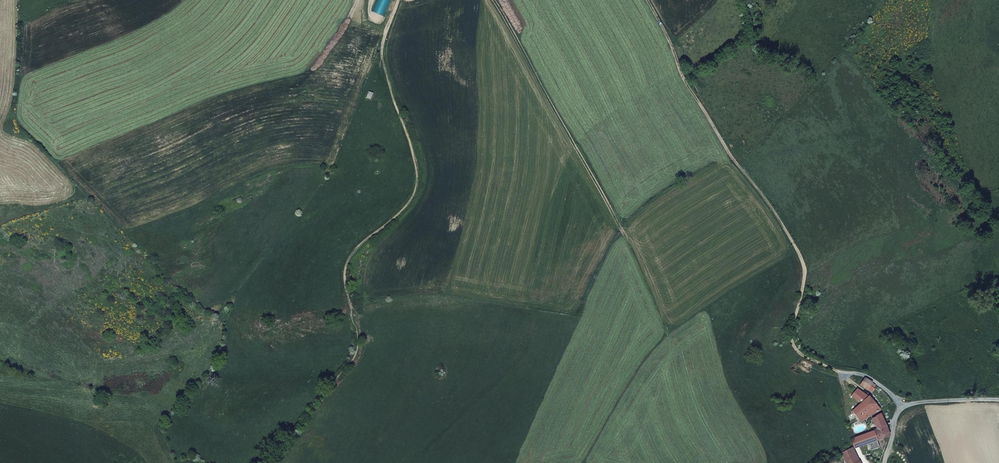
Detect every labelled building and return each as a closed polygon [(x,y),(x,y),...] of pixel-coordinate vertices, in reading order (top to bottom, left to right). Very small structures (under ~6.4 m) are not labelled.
[(875,389),(877,387),(867,380),(863,385),(874,394),(877,391),(875,389)] [(854,394),(862,402),(870,396),(870,394),(860,388),(854,394)] [(860,420),(867,416),(877,412),(879,411),(870,396),(862,402),(852,410),(860,420)] [(873,424),(875,430),(878,438),(888,435),(888,429),(879,415),(867,420),(869,425),(873,424)] [(854,439),(856,445),(857,448),(861,447),(876,441),(878,447),(885,445),(888,435),(878,438),(875,430),(871,431),(867,433),(857,436),(854,439)] [(899,441),(905,447),(908,443),(902,438),(899,441)] [(857,448),(847,452),(846,452),(851,462),(863,462),(857,448)]
